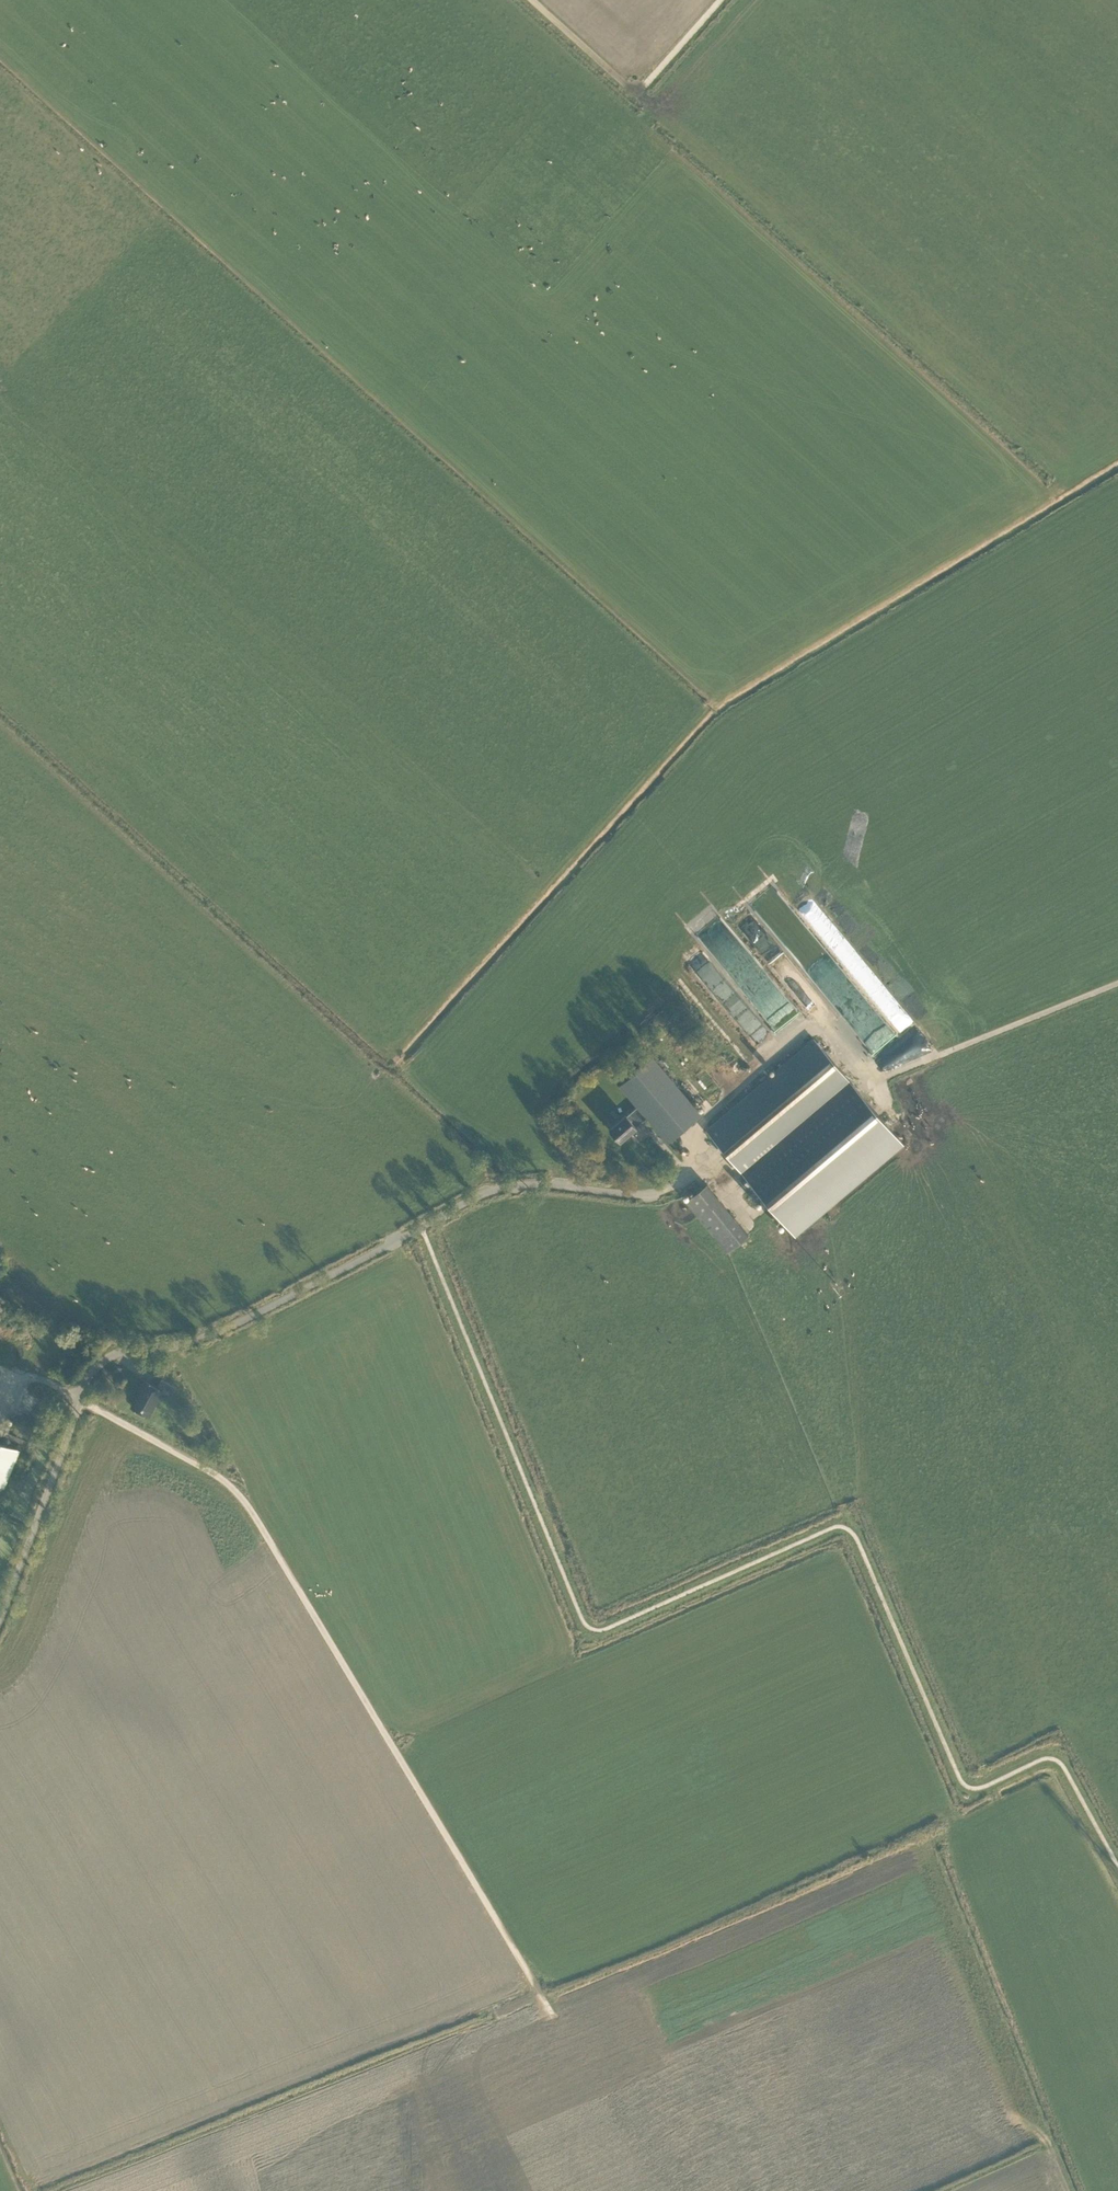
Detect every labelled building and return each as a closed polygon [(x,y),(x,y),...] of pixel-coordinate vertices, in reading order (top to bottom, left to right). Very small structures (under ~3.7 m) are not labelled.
[(740,999),(730,1009),(758,1038),(768,1028),(740,999)] [(813,1038),(705,1129),(745,1177),(853,1085),(813,1038)] [(637,1106),(609,1129),(619,1141),(647,1118),(667,1142),(701,1113),(653,1057),(619,1085),(637,1106)] [(853,1085),(745,1177),(781,1219),(798,1205),(789,1195),(881,1117),(853,1085)] [(798,1205),(781,1219),(795,1236),(904,1144),(881,1117),(789,1195),(798,1205)] [(685,1200),(727,1251),(748,1234),(707,1183),(685,1200)] [(170,1396),(175,1387),(162,1379),(157,1387),(144,1380),(138,1391),(140,1392),(132,1406),(148,1415),(162,1391),(170,1396)] [(26,1432),(8,1425),(4,1435),(22,1442),(26,1432)] [(20,1448),(0,1440),(0,1498),(20,1448)]
